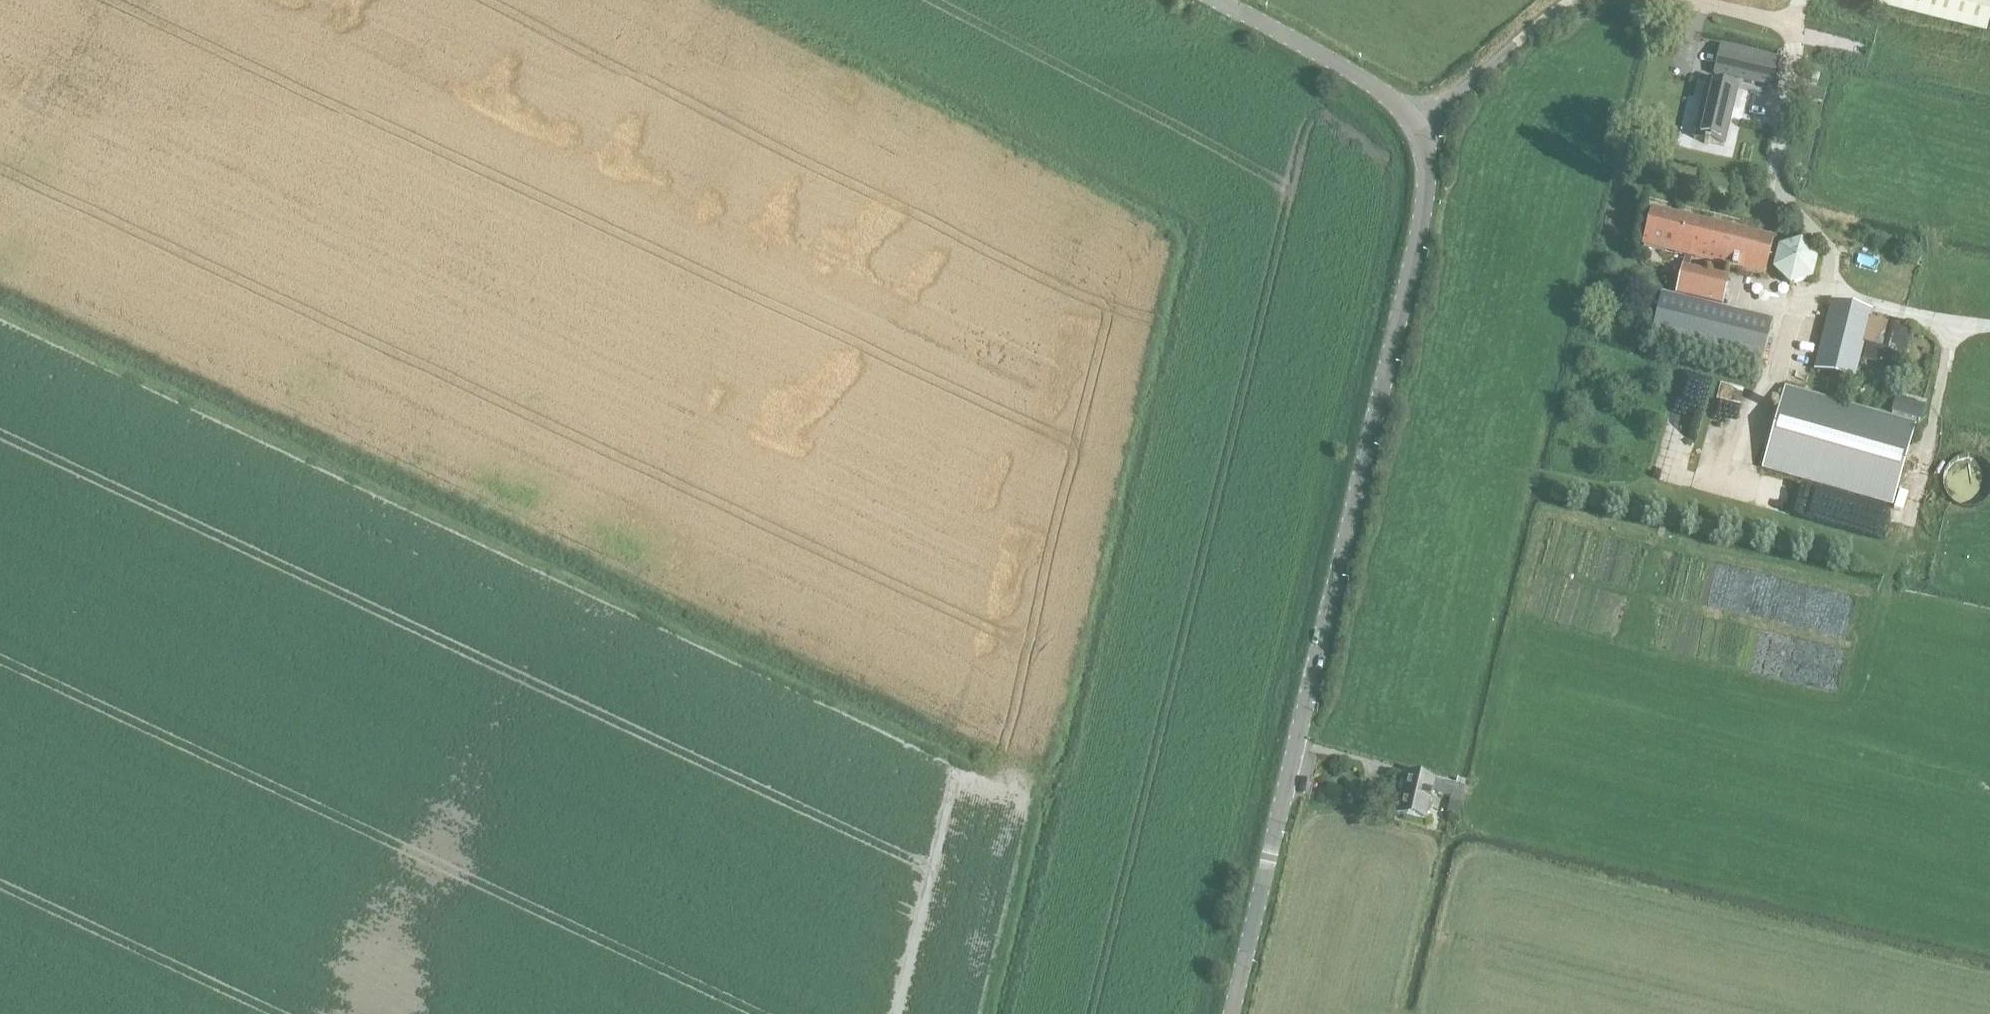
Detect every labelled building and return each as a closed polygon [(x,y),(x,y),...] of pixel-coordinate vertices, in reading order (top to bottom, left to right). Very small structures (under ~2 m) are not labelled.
[(1984,20),(1989,0),(1904,0),(1984,20)] [(1777,60),(1721,47),(1714,75),(1771,88),(1777,60)] [(1811,82),(1818,83),(1820,76),(1812,75),(1811,82)] [(1724,147),(1731,115),(1737,88),(1708,80),(1694,140),(1724,147)] [(1683,266),(1680,277),(1677,289),(1721,301),(1728,277),(1688,267),(1690,257),(1765,275),(1774,238),(1652,209),(1643,246),(1686,257),(1684,266),(1683,266)] [(1784,286),(1820,278),(1815,256),(1811,257),(1807,238),(1776,245),(1784,286)] [(1771,322),(1719,310),(1662,295),(1652,335),(1762,361),(1771,322)] [(1889,324),(1869,319),(1871,311),(1832,302),(1815,371),(1854,381),(1863,344),(1882,349),(1889,324)] [(1667,413),(1693,424),(1712,382),(1686,371),(1667,413)] [(1872,413),(1787,389),(1764,467),(1891,505),(1914,426),(1872,413)] [(1899,394),(1893,411),(1924,421),(1929,405),(1899,394)] [(1986,459),(1981,456),(1975,454),(1970,454),(1964,454),(1958,455),(1953,458),(1948,461),(1945,466),(1942,470),(1940,476),(1939,481),(1939,487),(1940,493),(1942,498),(1945,503),(1949,507),(1954,510),(1959,512),(1965,514),(1971,514),(1976,513),(1982,511),(1987,508),(1989,505),(1989,462),(1986,459)] [(1463,789),(1462,789),(1456,788),(1456,787),(1434,782),(1435,781),(1406,774),(1397,815),(1426,821),(1432,794),(1454,799),(1454,802),(1460,803),(1463,789)] [(1344,790),(1340,804),(1353,808),(1357,794),(1344,790)]
